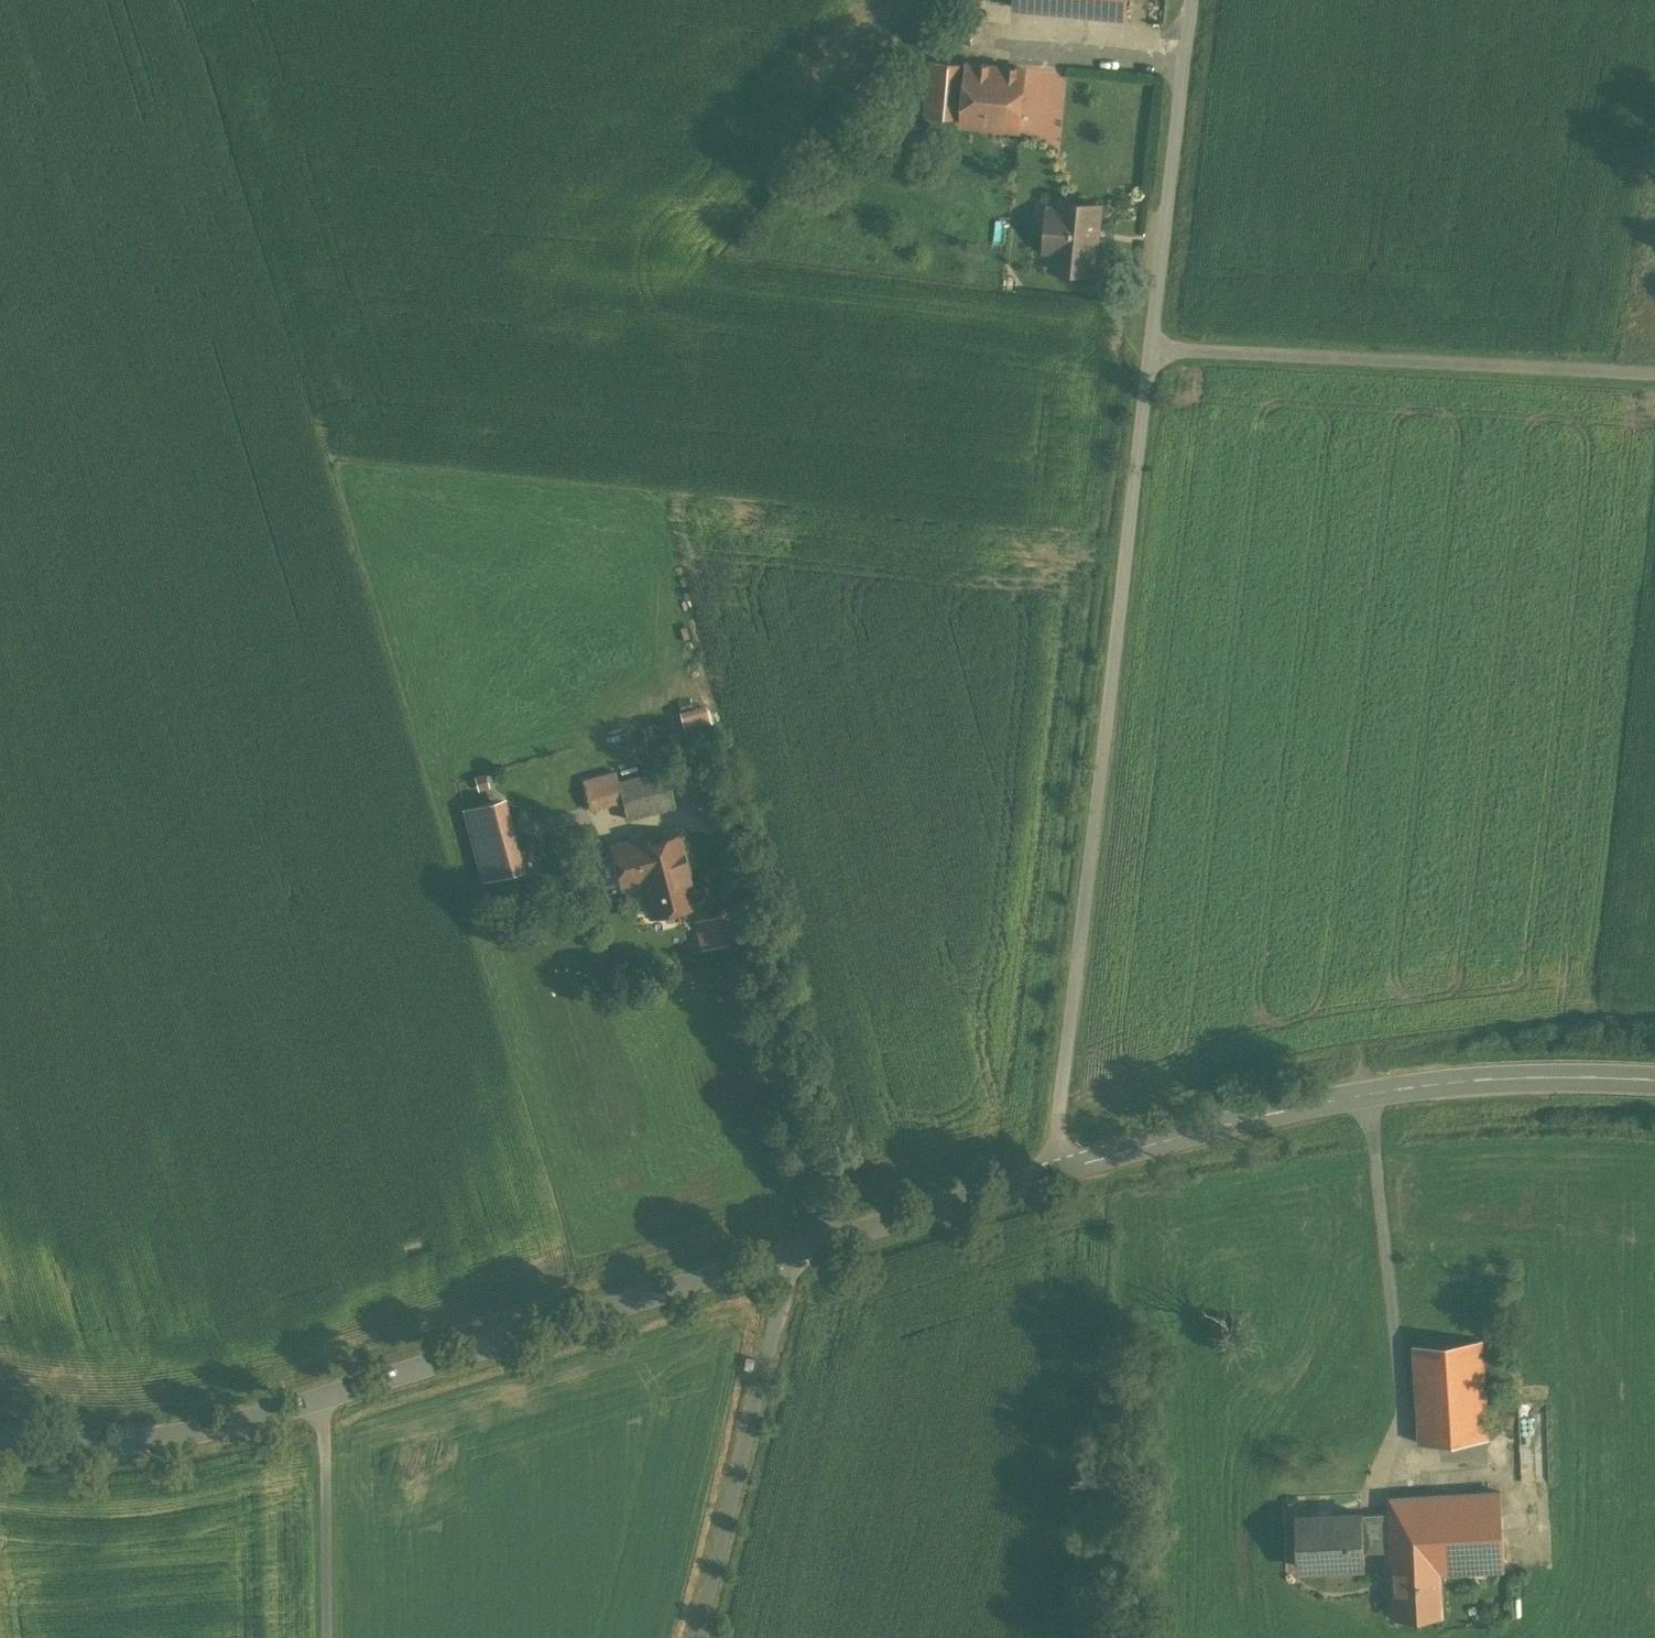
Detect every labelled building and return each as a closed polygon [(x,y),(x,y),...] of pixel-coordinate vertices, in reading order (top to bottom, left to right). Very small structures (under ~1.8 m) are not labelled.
[(1012,6),(1034,8),(1035,0),(1013,0),(1012,6)] [(1034,8),(1103,15),(1105,0),(1035,0),(1034,8)] [(1103,15),(1125,17),(1127,0),(1105,0),(1103,15)] [(968,64),(929,60),(923,114),(942,116),(963,118),(968,64)] [(1062,73),(968,64),(963,118),(962,123),(963,123),(1015,128),(1016,112),(1043,115),(1045,97),(1059,99),(1062,73)] [(1045,97),(1043,115),(1016,112),(1015,128),(1012,158),(1015,158),(1053,162),(1059,99),(1045,97)] [(963,118),(942,116),(941,129),(962,132),(963,123),(962,123),(963,118)] [(1100,204),(1057,200),(1056,207),(1048,206),(1044,250),(1052,251),(1050,269),(1094,273),(1100,204)] [(617,780),(622,798),(627,817),(674,804),(664,768),(617,780)] [(615,770),(582,779),(590,807),(622,798),(617,780),(615,770)] [(525,867),(505,796),(464,807),(484,879),(525,867)] [(641,877),(651,913),(695,902),(678,834),(656,840),(655,834),(612,844),(622,882),(641,877)] [(1480,1340),(1415,1344),(1420,1443),(1486,1439),(1480,1340)] [(1500,1491),(1388,1497),(1389,1511),(1391,1550),(1395,1617),(1443,1614),(1441,1571),(1504,1568),(1500,1491)] [(1389,1511),(1363,1513),(1365,1552),(1391,1550),(1389,1511)] [(1318,1515),(1297,1516),(1299,1566),(1365,1563),(1365,1552),(1363,1513),(1334,1514),(1334,1513),(1317,1514),(1318,1515)]
